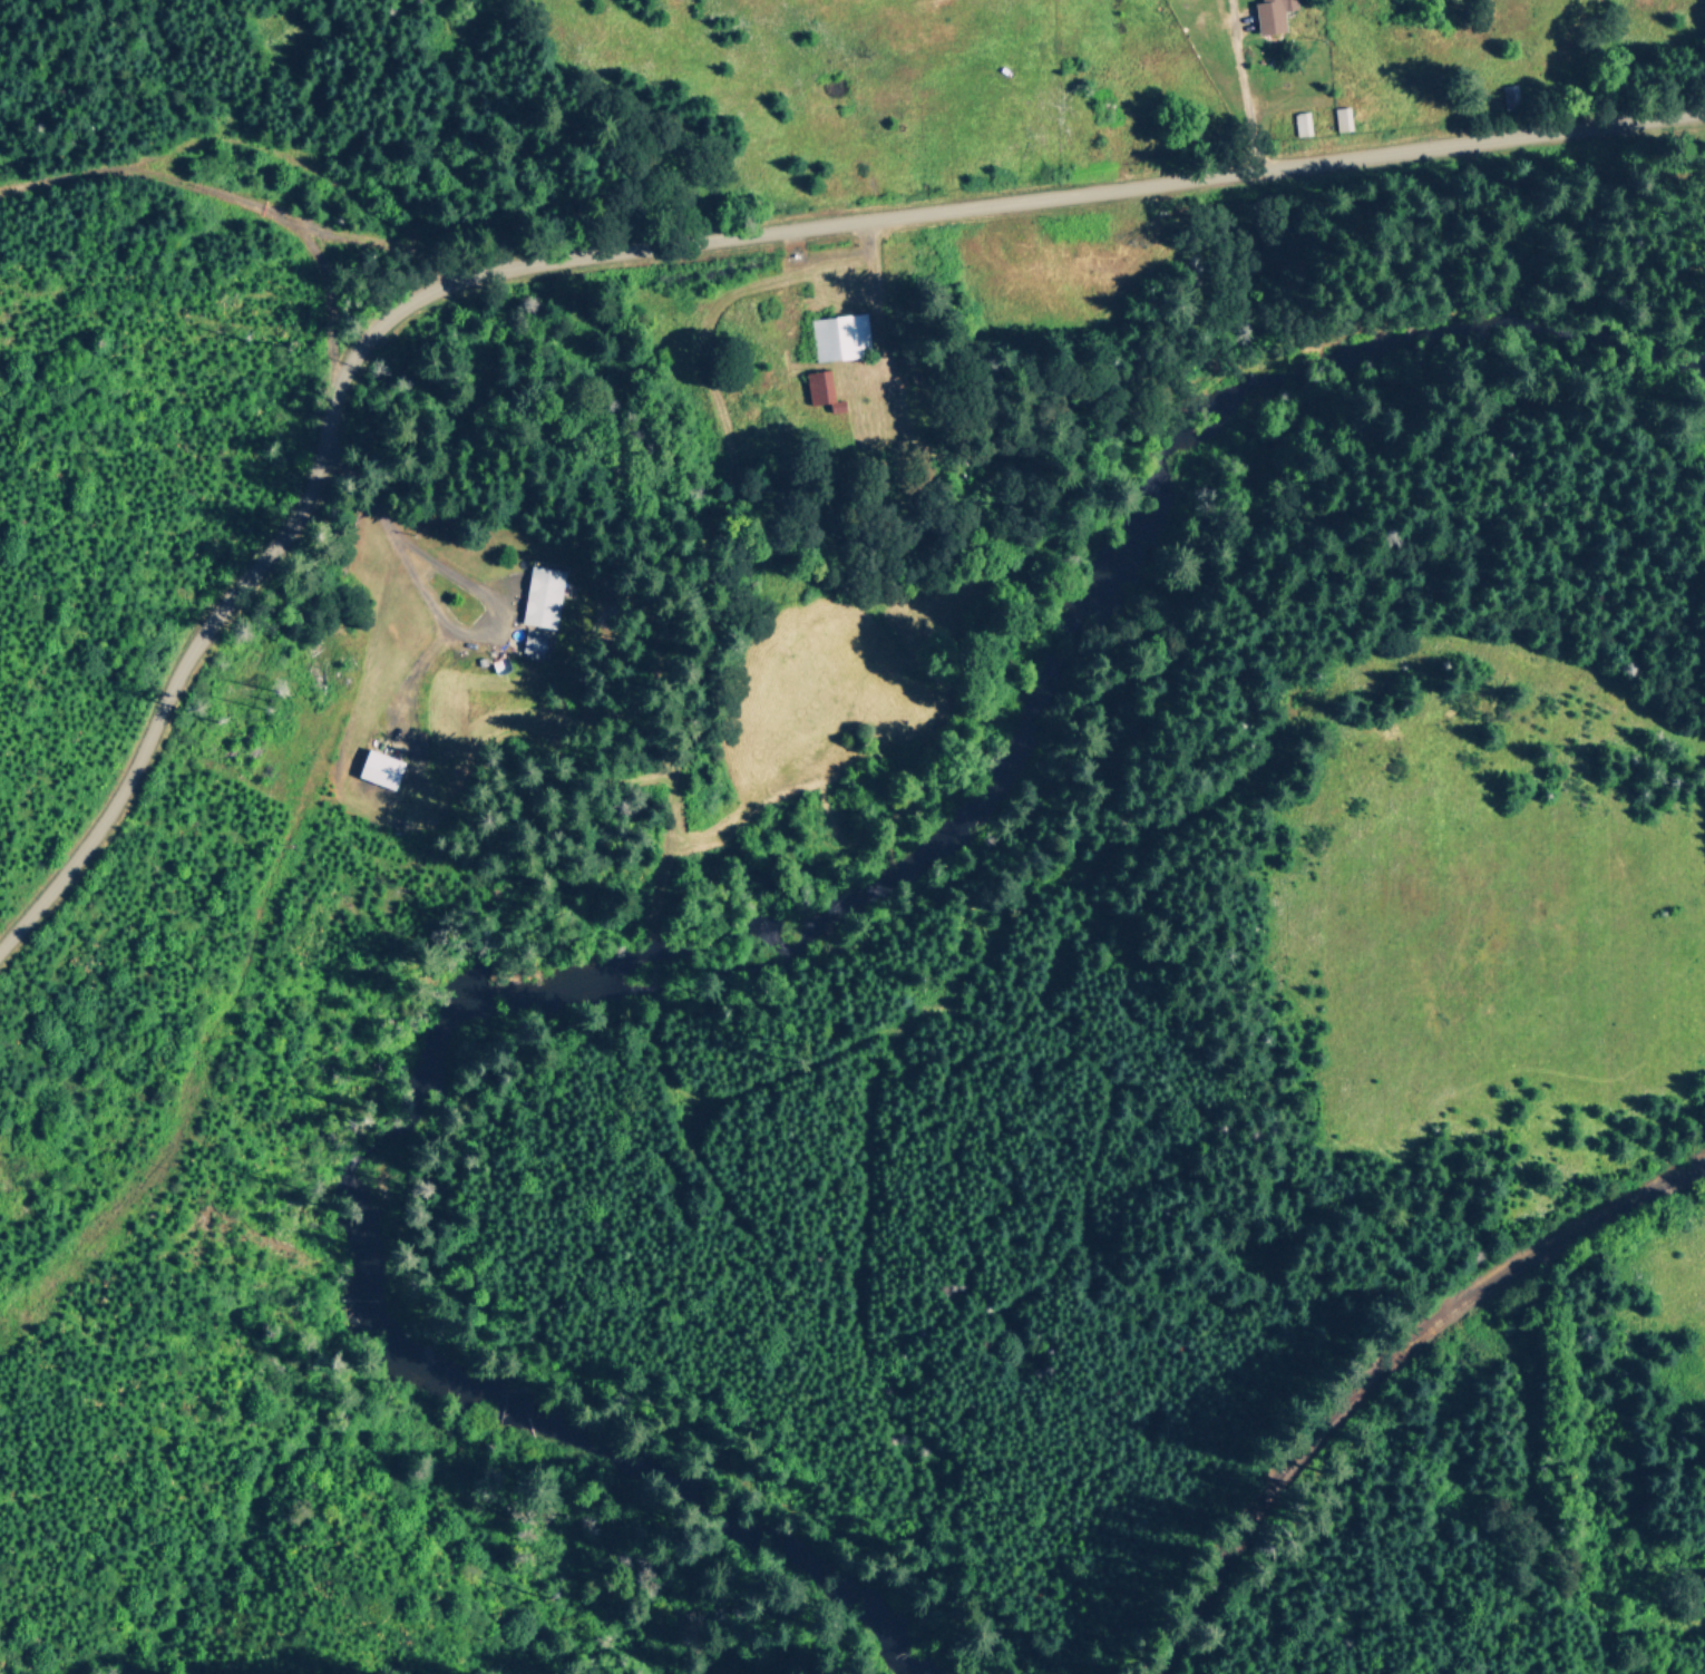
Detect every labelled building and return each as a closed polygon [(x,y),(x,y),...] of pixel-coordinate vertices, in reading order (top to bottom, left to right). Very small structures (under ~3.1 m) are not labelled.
[(1264,0),(1258,1),(1261,32),(1288,29),(1286,10),(1299,8),(1298,0),(1264,0)] [(1350,106),(1335,107),(1337,130),(1352,129),(1350,106)] [(812,317),(815,359),(871,356),(868,313),(812,317)] [(806,373),(811,404),(829,401),(831,412),(847,409),(845,398),(837,399),(831,368),(806,373)] [(558,627),(566,570),(530,564),(522,622),(558,627)] [(549,632),(528,628),(522,656),(543,660),(549,632)] [(398,790),(408,761),(366,746),(356,775),(398,790)]
